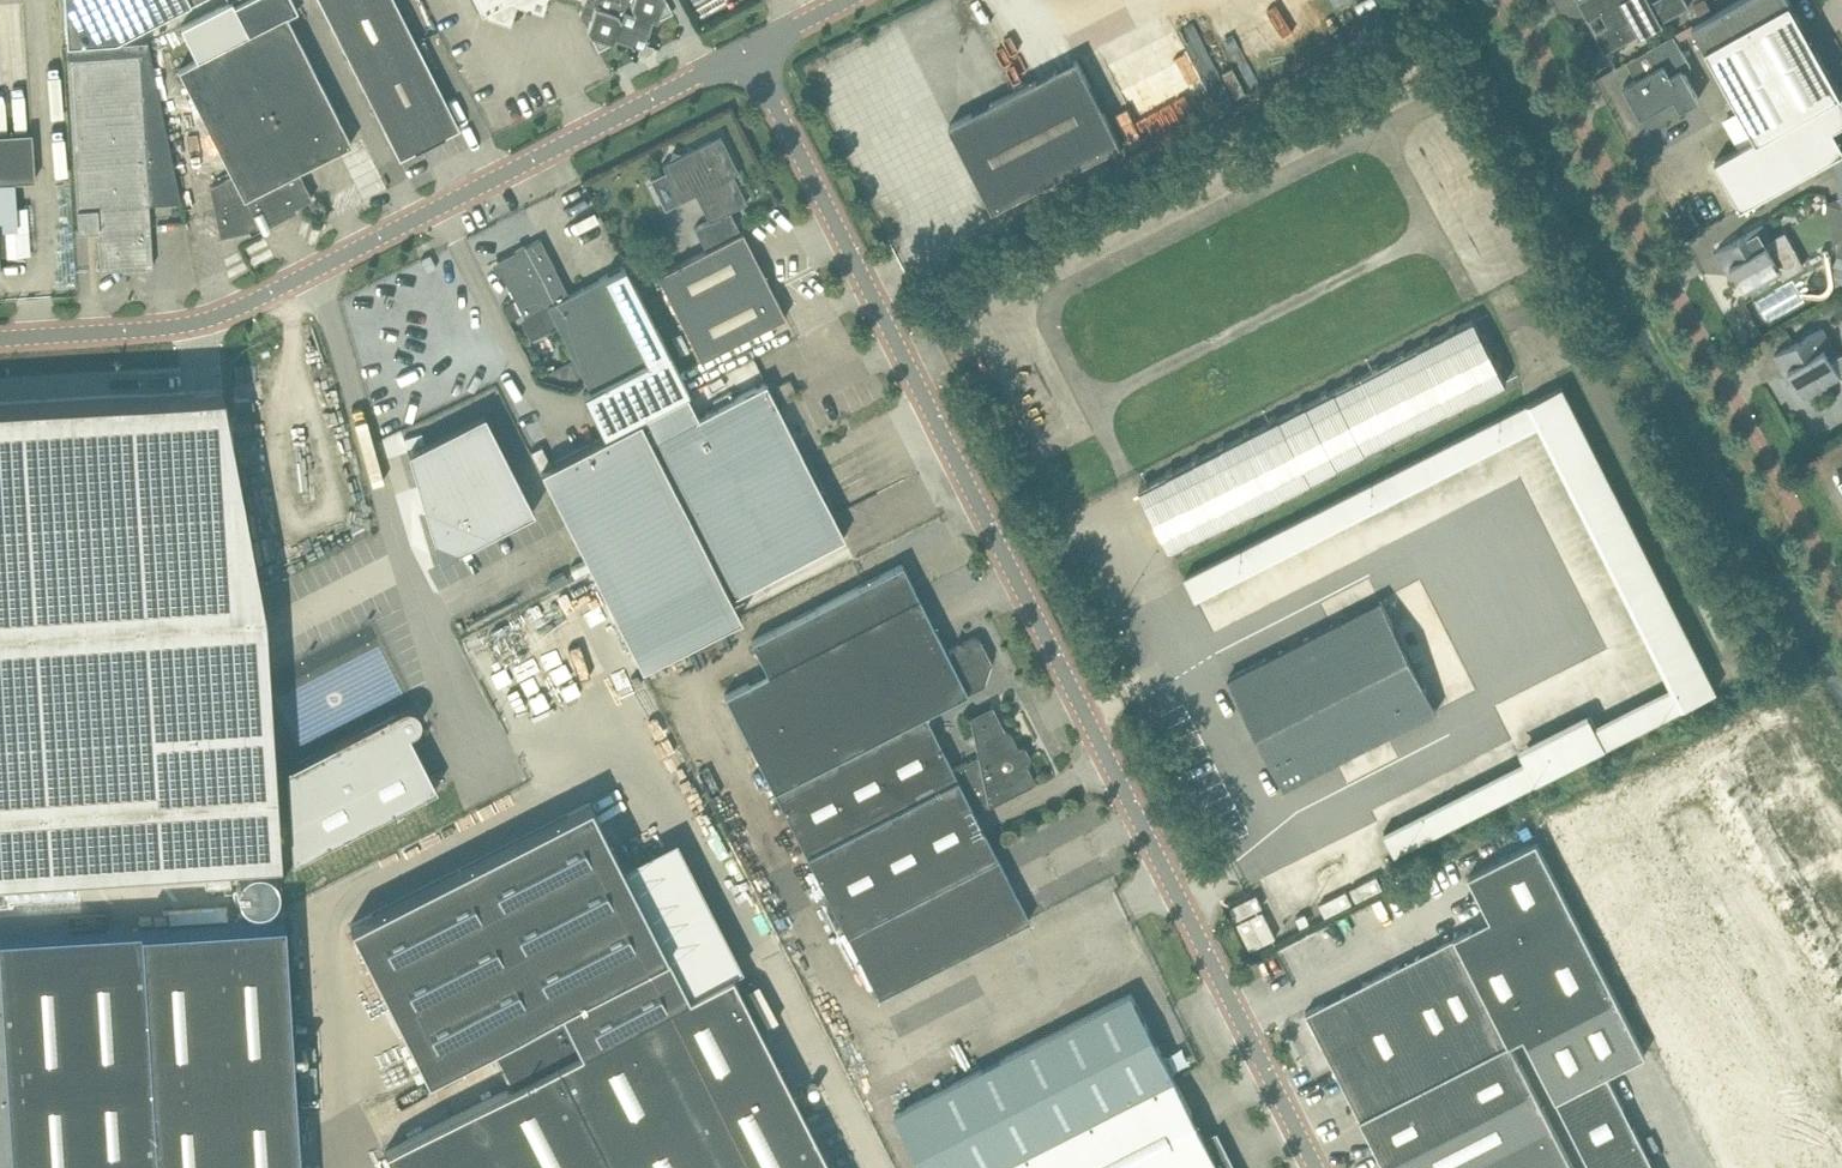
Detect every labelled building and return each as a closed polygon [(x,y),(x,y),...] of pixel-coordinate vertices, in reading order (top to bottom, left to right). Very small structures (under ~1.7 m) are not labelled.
[(67,41),(157,35),(227,0),(64,0),(67,41)] [(187,63),(178,67),(232,173),(216,181),(209,185),(212,196),(211,196),(215,212),(220,235),(249,229),(251,232),(296,209),(295,206),(312,197),(298,169),(352,142),(286,12),(297,7),(293,0),(243,0),(235,4),(248,31),(238,37),(232,25),(181,52),(187,63)] [(399,156),(459,126),(395,0),(320,0),(399,156)] [(482,9),(484,8),(501,0),(477,0),(482,9)] [(484,8),(488,16),(510,23),(517,3),(527,6),(526,9),(529,10),(530,7),(544,0),(501,0),(484,8)] [(579,13),(591,17),(587,28),(598,50),(611,44),(614,38),(639,45),(648,16),(655,19),(672,13),(665,0),(584,0),(579,13)] [(1641,37),(1663,24),(1661,19),(1689,3),(1687,0),(1654,0),(1651,2),(1650,0),(1578,0),(1589,20),(1601,12),(1608,24),(1595,32),(1607,52),(1638,33),(1641,37)] [(1693,25),(1695,29),(1705,47),(1739,108),(1755,135),(1755,136),(1756,137),(1715,160),(1741,207),(1834,155),(1841,151),(1841,143),(1833,127),(1841,122),(1841,93),(1790,0),(1737,0),(1693,25)] [(1657,66),(1637,77),(1624,84),(1641,115),(1674,96),(1681,108),(1699,97),(1684,69),(1691,65),(1674,34),(1648,49),(1657,66)] [(147,40),(67,46),(79,230),(98,229),(100,269),(152,265),(148,202),(181,200),(147,40)] [(950,124),(993,209),(1121,143),(1078,58),(950,124)] [(1433,108),(1407,122),(1448,198),(1474,184),(1433,108)] [(14,181),(35,180),(33,159),(32,134),(0,136),(0,182),(14,181)] [(665,170),(649,178),(664,208),(681,200),(695,193),(709,219),(694,226),(706,248),(657,273),(700,359),(764,326),(786,315),(743,230),(741,231),(730,210),(747,201),(733,173),(739,170),(720,134),(710,139),(682,153),(674,151),(671,159),(662,163),(665,170)] [(1731,263),(1737,274),(1746,291),(1750,288),(1753,293),(1770,283),(1768,279),(1781,271),(1784,276),(1804,264),(1786,232),(1773,240),(1764,223),(1716,250),(1726,266),(1731,263)] [(583,393),(604,434),(689,391),(625,265),(568,293),(540,237),(514,251),(516,254),(497,264),(508,285),(515,298),(523,315),(546,304),(590,390),(583,393)] [(1825,347),(1831,343),(1822,327),(1775,353),(1784,370),(1789,367),(1804,394),(1808,392),(1811,397),(1828,387),(1826,383),(1840,374),(1825,347)] [(540,468),(642,666),(741,616),(730,594),(844,536),(765,381),(698,415),(687,393),(540,468)] [(1575,411),(1562,385),(1545,394),(1558,419),(1575,411)] [(203,861),(205,886),(231,884),(230,858),(278,855),(261,607),(218,388),(0,401),(0,873),(203,861)] [(1558,419),(1545,394),(1528,402),(1541,428),(1558,419)] [(534,510),(484,411),(408,450),(439,558),(534,510)] [(902,562),(881,573),(751,639),(768,671),(724,693),(773,789),(924,712),(983,682),(990,661),(986,653),(974,660),(967,646),(979,640),(979,638),(973,636),(964,641),(954,645),(946,649),(902,562)] [(1214,626),(1239,615),(1230,594),(1213,601),(1208,590),(1200,594),(1214,626)] [(986,653),(979,640),(967,646),(974,660),(986,653)] [(1337,760),(1281,649),(1228,676),(1285,787),(1337,760)] [(1716,689),(1706,668),(1671,685),(1682,706),(1716,689)] [(977,755),(952,768),(924,712),(773,789),(878,996),(1029,919),(975,811),(1032,782),(1033,777),(1026,763),(1021,761),(1015,750),(1017,744),(1009,730),(1004,728),(992,704),(969,715),(977,755)] [(286,766),(292,860),(437,787),(420,755),(409,732),(414,730),(415,729),(416,729),(416,728),(417,728),(417,727),(418,726),(418,725),(419,725),(419,724),(419,723),(420,723),(420,722),(420,721),(420,720),(420,719),(420,718),(420,717),(420,716),(420,715),(420,714),(419,714),(419,713),(419,712),(418,712),(418,711),(417,710),(416,709),(415,709),(415,708),(414,708),(414,707),(413,707),(412,707),(411,706),(410,706),(409,706),(408,706),(407,706),(406,706),(405,706),(404,706),(404,707),(403,707),(402,707),(375,721),(286,766)] [(492,1042),(513,1084),(459,1112),(406,1139),(384,1150),(394,1167),(831,1167),(731,972),(688,994),(590,801),(350,923),(427,1075),(492,1042)] [(1556,1100),(1591,1167),(1656,1167),(1608,1074),(1646,1054),(1537,840),(1468,876),(1490,918),(1469,929),(1556,1100)] [(236,885),(236,889),(236,892),(237,896),(239,899),(241,902),(244,905),(247,907),(250,908),(253,909),(257,910),(261,909),(264,908),(268,907),(271,905),(273,902),(275,899),(277,896),(278,892),(278,889),(278,885),(277,881),(275,878),(273,875),(271,873),(268,870),(264,869),(261,868),(257,868),(253,868),(250,869),(247,870),(244,873),(241,875),(239,878),(237,882),(236,885)] [(1246,947),(1272,936),(1261,910),(1235,920),(1246,947)] [(284,916),(140,925),(0,934),(0,1167),(123,1167),(155,1166),(155,1167),(299,1167),(284,916)] [(1456,935),(1306,1011),(1387,1167),(1575,1167),(1456,935)] [(1132,991),(895,1111),(923,1167),(997,1167),(1002,1165),(1176,1077),(1132,991)] [(1224,1142),(1212,1148),(1176,1077),(1002,1165),(1004,1167),(1238,1167),(1224,1142)]
